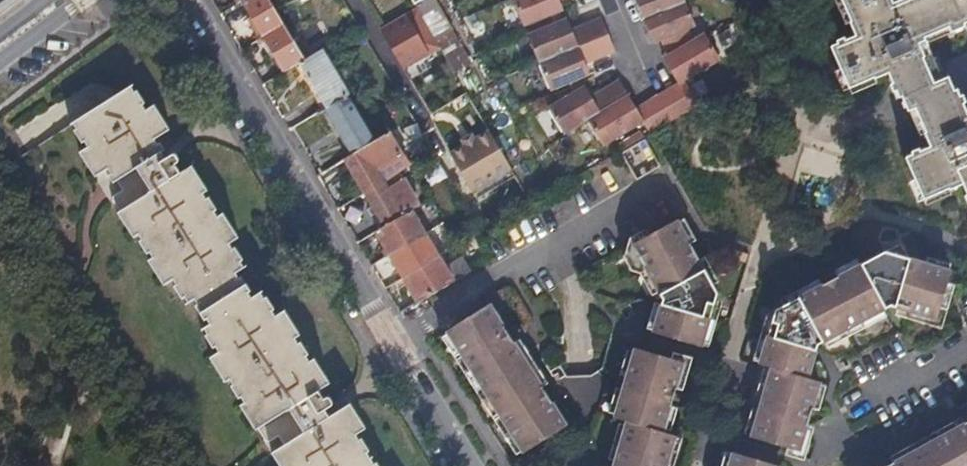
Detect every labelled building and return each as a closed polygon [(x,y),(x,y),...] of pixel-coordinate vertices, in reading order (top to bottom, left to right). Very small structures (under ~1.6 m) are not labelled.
[(266,35),(287,23),(273,0),(244,0),(266,35)] [(513,2),(523,24),(562,9),(559,0),(518,0),(513,2)] [(690,5),(688,0),(639,0),(648,22),(690,5)] [(888,0),(845,0),(856,24),(861,36),(851,41),(849,39),(841,42),(842,45),(836,47),(845,70),(854,88),(880,76),(881,77),(904,69),(907,76),(919,72),(888,0)] [(845,0),(840,0),(850,25),(856,24),(845,0)] [(958,0),(904,0),(896,3),(895,0),(888,0),(919,72),(923,70),(925,74),(940,68),(937,61),(933,51),(930,44),(955,34),(957,40),(966,36),(966,22),(958,0)] [(699,27),(690,5),(648,22),(658,46),(668,42),(675,58),(697,43),(692,31),(699,27)] [(421,8),(384,30),(407,69),(444,47),(421,8)] [(541,66),(607,39),(599,18),(571,29),(566,19),(528,35),(541,66)] [(287,23),(266,35),(288,71),(302,62),(308,58),(287,23)] [(958,42),(957,40),(955,34),(930,44),(933,51),(958,42)] [(723,65),(705,38),(697,43),(675,58),(672,61),(687,83),(678,89),(663,98),(677,121),(702,106),(691,87),(723,65)] [(613,52),(607,39),(541,66),(552,90),(590,74),(585,63),(613,52)] [(302,62),(329,108),(352,95),(324,49),(308,58),(302,62)] [(937,61),(940,68),(947,85),(953,83),(943,59),(937,61)] [(854,88),(845,70),(840,72),(848,90),(854,88)] [(882,81),(881,77),(880,76),(854,88),(856,93),(882,81)] [(570,135),(590,122),(631,97),(620,79),(592,96),(585,87),(554,108),(570,135)] [(83,153),(98,178),(113,168),(115,172),(112,174),(118,184),(131,175),(139,186),(137,190),(129,189),(116,196),(125,211),(123,213),(139,237),(144,233),(147,238),(145,240),(152,251),(156,249),(159,253),(153,257),(168,281),(179,274),(183,282),(180,284),(187,294),(192,291),(195,296),(197,294),(198,296),(195,299),(206,317),(209,315),(210,316),(205,319),(208,325),(205,327),(215,343),(220,340),(222,343),(213,348),(231,376),(237,373),(240,379),(238,380),(246,392),(249,390),(253,396),(244,401),(259,425),(262,423),(271,436),(283,429),(285,421),(292,422),(298,432),(276,446),(288,465),(292,465),(295,464),(297,465),(379,465),(373,457),(369,459),(362,448),(366,446),(359,434),(357,435),(353,430),(365,423),(349,398),(328,411),(324,405),(330,401),(325,393),(319,397),(314,389),(325,382),(310,359),(304,363),(301,357),(304,355),(296,343),(294,345),(290,340),(297,335),(279,308),(270,314),(266,308),(270,305),(263,294),(260,296),(256,291),(251,295),(247,289),(250,287),(242,273),(239,275),(235,269),(238,267),(235,263),(242,259),(235,248),(232,250),(228,245),(240,238),(223,212),(216,216),(214,213),(218,211),(210,199),(207,200),(204,196),(210,192),(195,169),(183,177),(176,167),(181,163),(176,155),(168,160),(164,154),(168,152),(162,143),(159,145),(156,141),(172,131),(156,107),(150,111),(146,106),(149,104),(140,89),(137,91),(133,86),(78,121),(83,128),(78,131),(86,144),(90,142),(93,146),(83,153)] [(329,108),(354,151),(378,136),(352,95),(329,108)] [(646,125),(653,136),(677,121),(663,98),(648,107),(640,112),(631,97),(590,122),(607,148),(646,125)] [(952,115),(952,118),(941,123),(950,142),(966,182),(966,109),(952,115)] [(918,138),(924,135),(914,111),(908,113),(918,138)] [(966,186),(966,182),(950,142),(941,123),(937,125),(939,130),(924,135),(930,148),(921,152),(920,149),(913,152),(914,155),(908,158),(919,181),(913,184),(921,201),(926,199),(929,205),(957,193),(955,190),(966,186)] [(439,127),(429,132),(465,195),(507,172),(483,129),(451,148),(439,127)] [(347,155),(368,191),(386,181),(379,166),(405,151),(391,128),(378,136),(354,151),(347,155)] [(368,191),(389,224),(415,209),(419,206),(398,173),(386,181),(368,191)] [(379,230),(393,254),(429,231),(415,209),(389,224),(379,230)] [(679,218),(628,246),(628,251),(626,258),(631,267),(640,270),(652,290),(657,287),(661,295),(652,328),(702,343),(703,340),(710,342),(717,318),(710,316),(718,289),(679,218)] [(393,254),(406,276),(442,253),(429,231),(393,254)] [(406,276),(420,300),(454,280),(473,268),(467,258),(450,267),(442,253),(406,276)] [(782,297),(786,306),(778,310),(771,333),(765,332),(757,357),(763,359),(762,362),(766,364),(746,430),(753,432),(753,434),(802,449),(823,378),(812,375),(822,343),(830,339),(833,345),(892,315),(888,309),(895,306),(903,308),(901,315),(911,318),(913,311),(925,315),(923,321),(945,328),(950,312),(943,310),(955,274),(913,261),(909,253),(902,256),(890,253),(864,266),(860,258),(849,264),(853,272),(816,290),(812,282),(782,297)] [(521,347),(492,303),(446,330),(485,391),(531,364),(521,347)] [(682,358),(635,344),(614,412),(628,416),(614,465),(665,465),(675,430),(663,427),(682,358)] [(567,424),(531,364),(485,391),(518,453),(567,424)] [(888,465),(966,465),(966,422),(888,465)] [(781,464),(733,450),(729,465),(781,465),(781,464)]
